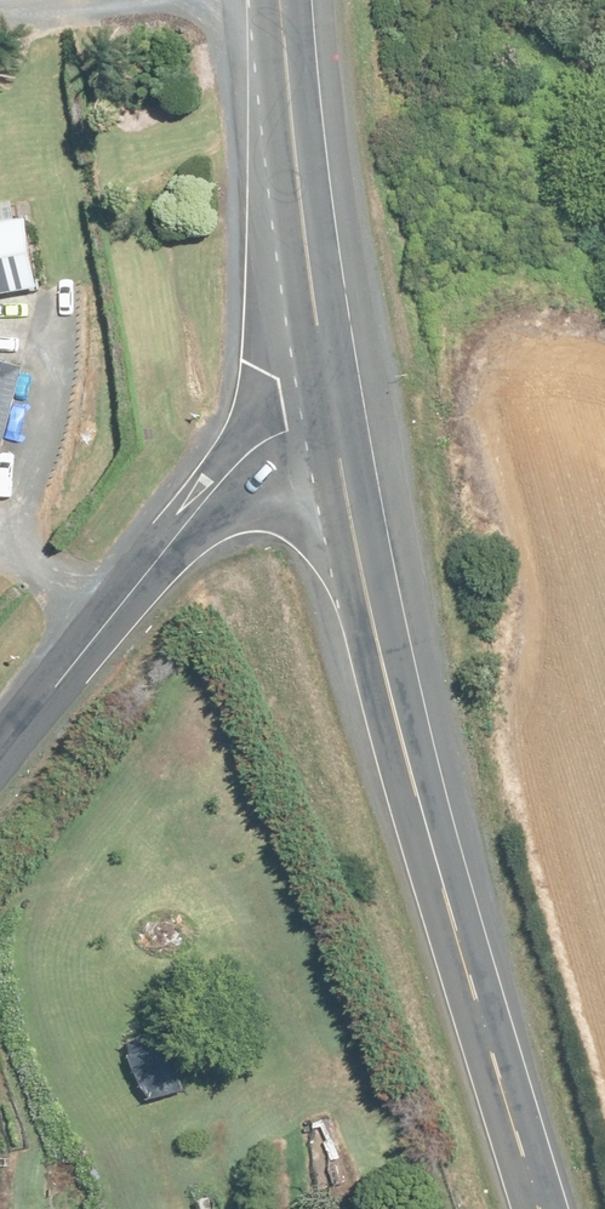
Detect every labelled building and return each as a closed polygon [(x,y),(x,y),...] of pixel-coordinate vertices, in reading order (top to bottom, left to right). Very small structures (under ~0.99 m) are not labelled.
[(45,293),(34,211),(27,212),(26,203),(16,204),(17,213),(0,216),(0,299),(45,293)] [(32,364),(0,357),(0,450),(13,453),(32,364)]
